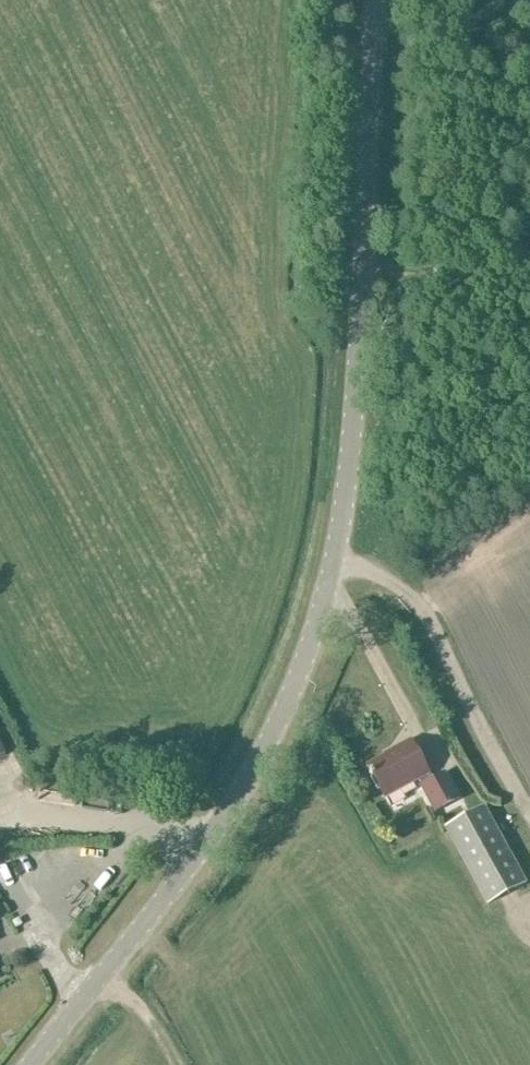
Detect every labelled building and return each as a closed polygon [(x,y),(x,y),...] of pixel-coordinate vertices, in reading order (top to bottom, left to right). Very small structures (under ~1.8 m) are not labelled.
[(370,769),(387,800),(420,782),(424,789),(423,789),(437,815),(461,802),(447,776),(434,784),(430,777),(431,776),(413,744),(396,753),(397,755),(370,769)] [(490,907),(528,886),(486,810),(448,831),(490,907)] [(24,927),(21,921),(16,924),(19,930),(24,927)]
